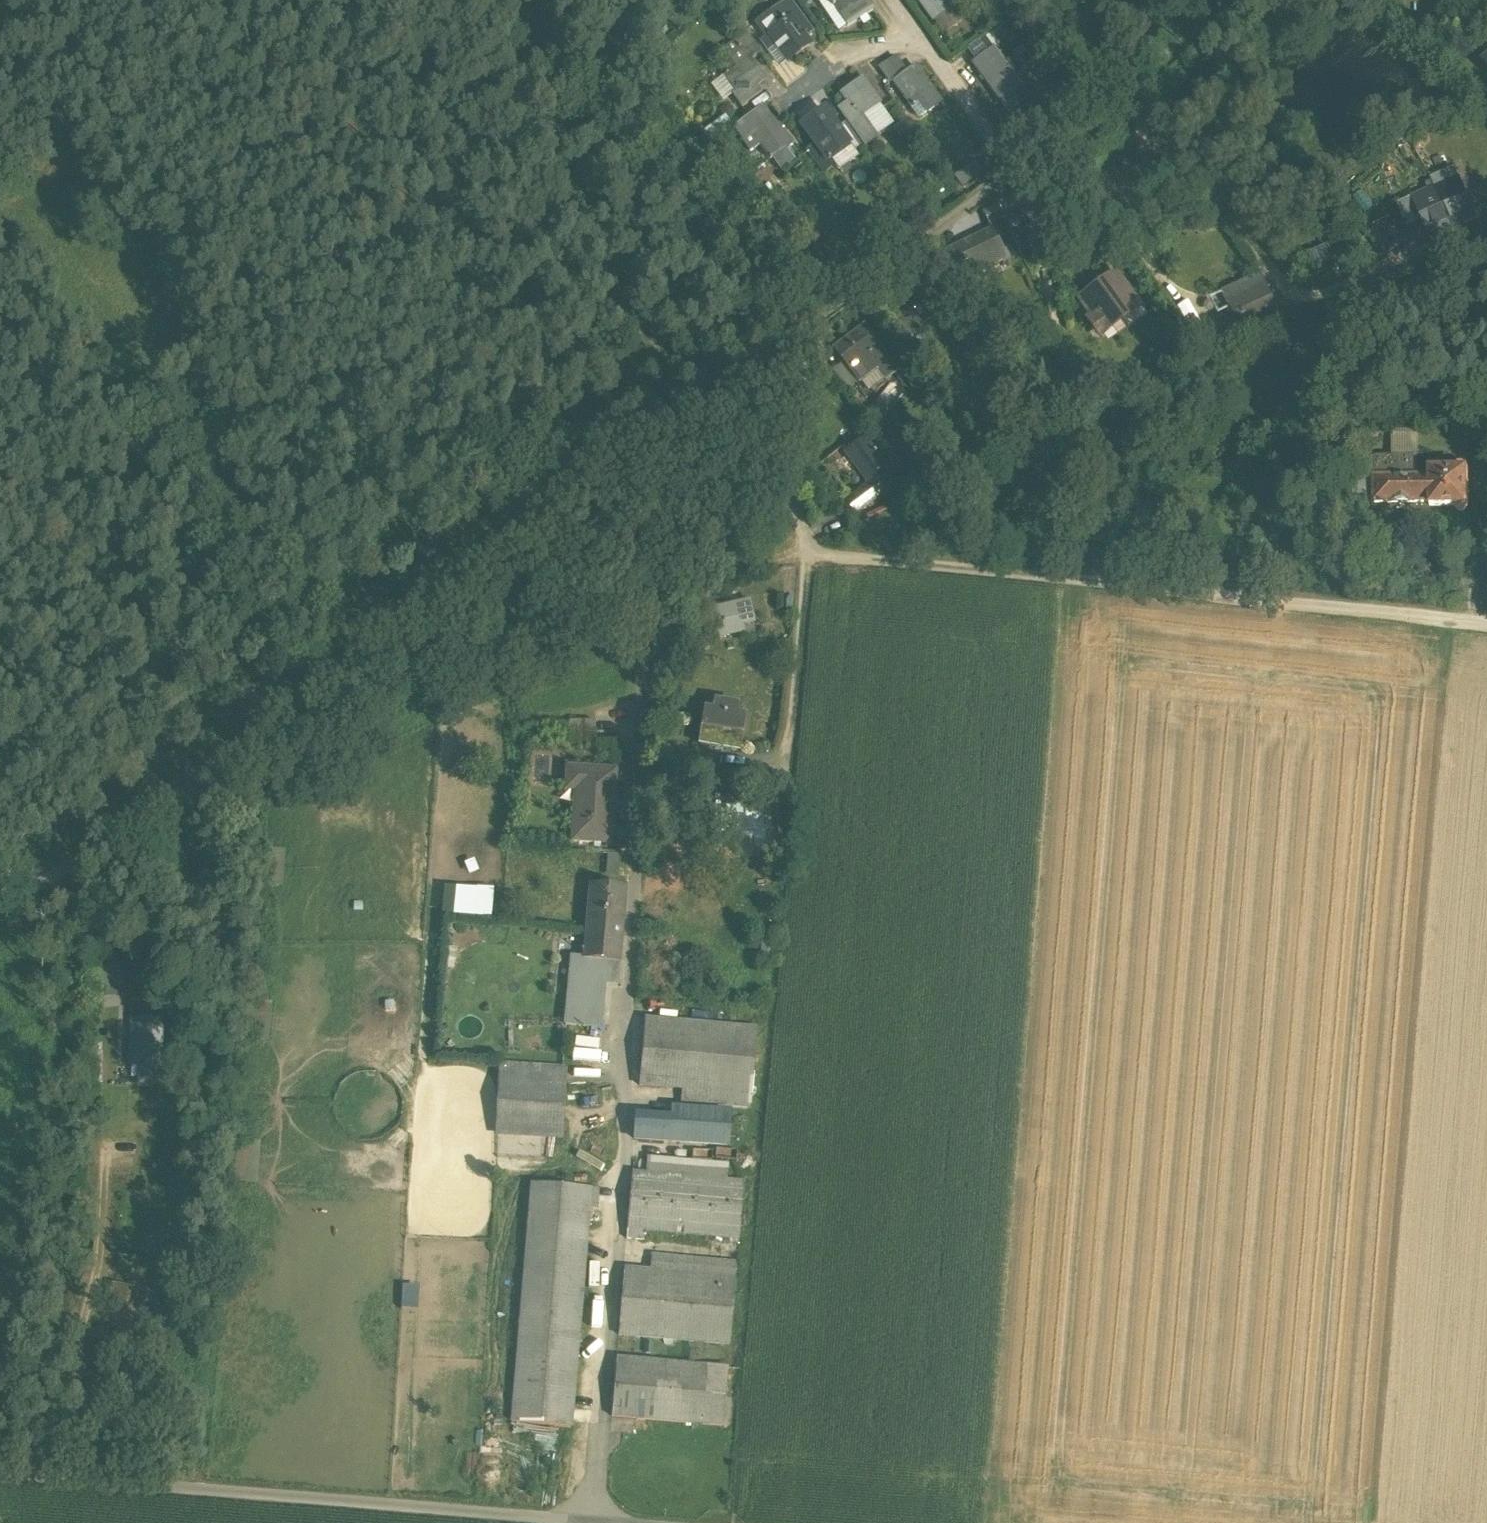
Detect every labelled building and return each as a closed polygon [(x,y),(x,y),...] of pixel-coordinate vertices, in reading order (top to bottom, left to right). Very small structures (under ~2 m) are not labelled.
[(790,0),(789,0),(774,11),(783,24),(769,34),(787,60),(809,44),(804,38),(813,31),(790,0)] [(829,0),(818,0),(839,32),(847,27),(829,0)] [(847,27),(874,9),(868,0),(829,0),(847,27)] [(936,21),(957,6),(953,0),(921,0),(936,21)] [(774,11),(759,21),(769,34),(783,24),(774,11)] [(990,32),(967,48),(976,61),(993,48),(998,45),(990,32)] [(747,33),(736,41),(740,47),(740,46),(750,60),(761,53),(747,33)] [(787,60),(769,34),(760,41),(779,67),(787,60)] [(737,69),(724,78),(735,94),(732,96),(741,109),(757,97),(753,91),(757,88),(756,86),(764,80),(750,60),(740,46),(740,47),(727,55),(737,69)] [(976,61),(972,63),(990,88),(1011,72),(993,48),(976,61)] [(895,56),(877,67),(889,85),(893,82),(906,72),(895,56)] [(906,72),(893,82),(911,106),(919,101),(931,92),(922,80),(923,79),(915,67),(906,72)] [(863,79),(840,95),(846,104),(837,110),(849,127),(862,145),(864,148),(878,138),(863,117),(875,108),(868,97),(872,94),(868,88),(869,87),(863,79)] [(931,92),(919,101),(927,112),(940,104),(931,92)] [(919,101),(911,106),(919,118),(927,112),(919,101)] [(763,106),(732,127),(759,165),(769,160),(770,161),(772,160),(771,159),(786,148),(787,150),(793,146),(779,127),(778,127),(763,106)] [(824,110),(802,126),(817,146),(808,153),(822,173),(833,165),(829,159),(843,149),(848,145),(840,133),(836,129),(837,129),(824,110)] [(862,145),(849,127),(840,133),(848,145),(843,149),(848,155),(862,145)] [(1457,178),(1440,186),(1438,180),(1433,182),(1452,225),(1474,216),(1457,178)] [(1433,182),(1426,185),(1429,191),(1413,198),(1422,218),(1421,219),(1428,234),(1427,234),(1428,236),(1429,236),(1429,235),(1452,225),(1433,182)] [(1413,198),(1397,204),(1401,212),(1400,213),(1401,215),(1403,215),(1407,225),(1421,219),(1422,218),(1413,198)] [(998,206),(983,213),(989,225),(1004,218),(998,206)] [(1024,209),(1006,218),(1011,229),(1029,220),(1024,209)] [(1381,251),(1402,241),(1388,213),(1367,224),(1381,251)] [(993,229),(957,246),(970,274),(990,265),(1001,259),(993,243),(998,240),(993,229)] [(1456,235),(1437,244),(1440,251),(1459,242),(1456,235)] [(1357,240),(1340,247),(1339,247),(1328,251),(1331,259),(1335,268),(1338,267),(1363,256),(1357,240)] [(957,246),(945,252),(958,280),(970,274),(957,246)] [(1331,259),(1321,263),(1327,276),(1339,270),(1338,267),(1335,268),(1331,259)] [(1114,275),(1082,298),(1095,315),(1100,312),(1110,326),(1137,306),(1114,275)] [(1267,285),(1228,303),(1237,323),(1259,313),(1266,330),(1283,322),(1276,306),(1276,305),(1267,285)] [(920,298),(893,318),(899,325),(909,318),(916,328),(933,315),(920,298)] [(863,329),(836,349),(859,380),(876,367),(886,360),(863,329)] [(886,360),(876,367),(884,377),(894,370),(886,360)] [(874,452),(873,453),(863,440),(850,449),(859,463),(856,465),(870,484),(878,495),(879,496),(895,484),(874,455),(876,453),(874,452)] [(1365,484),(1346,484),(1347,499),(1374,498),(1374,479),(1417,478),(1417,457),(1365,458),(1365,484)] [(1455,470),(1429,470),(1429,502),(1430,506),(1455,506),(1456,508),(1457,510),(1459,511),(1461,511),(1463,510),(1465,509),(1466,507),(1466,494),(1469,494),(1469,482),(1466,482),(1466,470),(1465,468),(1464,466),(1462,465),(1460,465),(1458,465),(1457,467),(1456,468),(1455,470)] [(1417,478),(1374,479),(1374,498),(1375,503),(1429,502),(1429,478),(1417,478)] [(870,484),(854,496),(862,507),(878,495),(870,484)] [(751,600),(712,608),(718,635),(745,630),(742,617),(754,615),(751,600)] [(712,608),(702,611),(708,638),(718,635),(712,608)] [(739,704),(715,700),(713,710),(737,714),(739,704)] [(713,710),(705,708),(699,744),(739,751),(745,715),(737,714),(713,710)] [(595,721),(570,720),(570,743),(595,743),(595,721)] [(614,772),(567,769),(566,790),(575,791),(572,841),(605,843),(607,810),(613,810),(614,772)] [(748,797),(726,796),(726,808),(728,808),(728,817),(745,818),(745,810),(748,810),(748,797)] [(728,817),(725,817),(726,811),(709,811),(709,834),(709,842),(718,842),(726,842),(726,837),(753,837),(753,843),(766,843),(766,831),(763,831),(763,826),(776,827),(776,811),(763,810),(748,810),(745,810),(745,818),(728,817)] [(447,911),(449,884),(438,883),(436,910),(447,911)] [(626,889),(590,886),(587,912),(623,915),(626,889)] [(623,915),(587,912),(583,959),(583,960),(619,963),(623,915)] [(619,963),(583,960),(583,959),(572,958),(566,1026),(599,1028),(600,1008),(603,1009),(605,984),(617,985),(619,963)] [(603,1009),(600,1008),(599,1028),(614,1030),(616,1010),(603,1009)] [(162,1020),(131,1019),(129,1048),(130,1048),(129,1065),(139,1065),(139,1078),(150,1079),(150,1086),(159,1086),(159,1090),(157,1090),(157,1100),(165,1101),(166,1091),(164,1091),(165,1075),(160,1075),(160,1066),(161,1066),(162,1049),(161,1049),(162,1020)] [(757,1030),(645,1020),(640,1086),(682,1090),(681,1102),(751,1108),(757,1030)] [(567,1069),(500,1065),(497,1131),(564,1136),(566,1094),(567,1069)] [(617,1097),(566,1094),(564,1136),(608,1138),(615,1139),(617,1097)] [(729,1113),(673,1109),(672,1125),(671,1142),(727,1146),(729,1113)] [(672,1125),(636,1121),(634,1139),(671,1142),(672,1125)] [(744,1183),(632,1173),(627,1239),(644,1241),(645,1231),(739,1239),(744,1183)] [(590,1189),(531,1184),(512,1423),(571,1428),(590,1189)] [(736,1279),(624,1270),(618,1335),(730,1345),(736,1279)] [(413,1307),(412,1284),(397,1284),(397,1307),(413,1307)] [(728,1369),(616,1359),(611,1417),(723,1427),(728,1369)]
